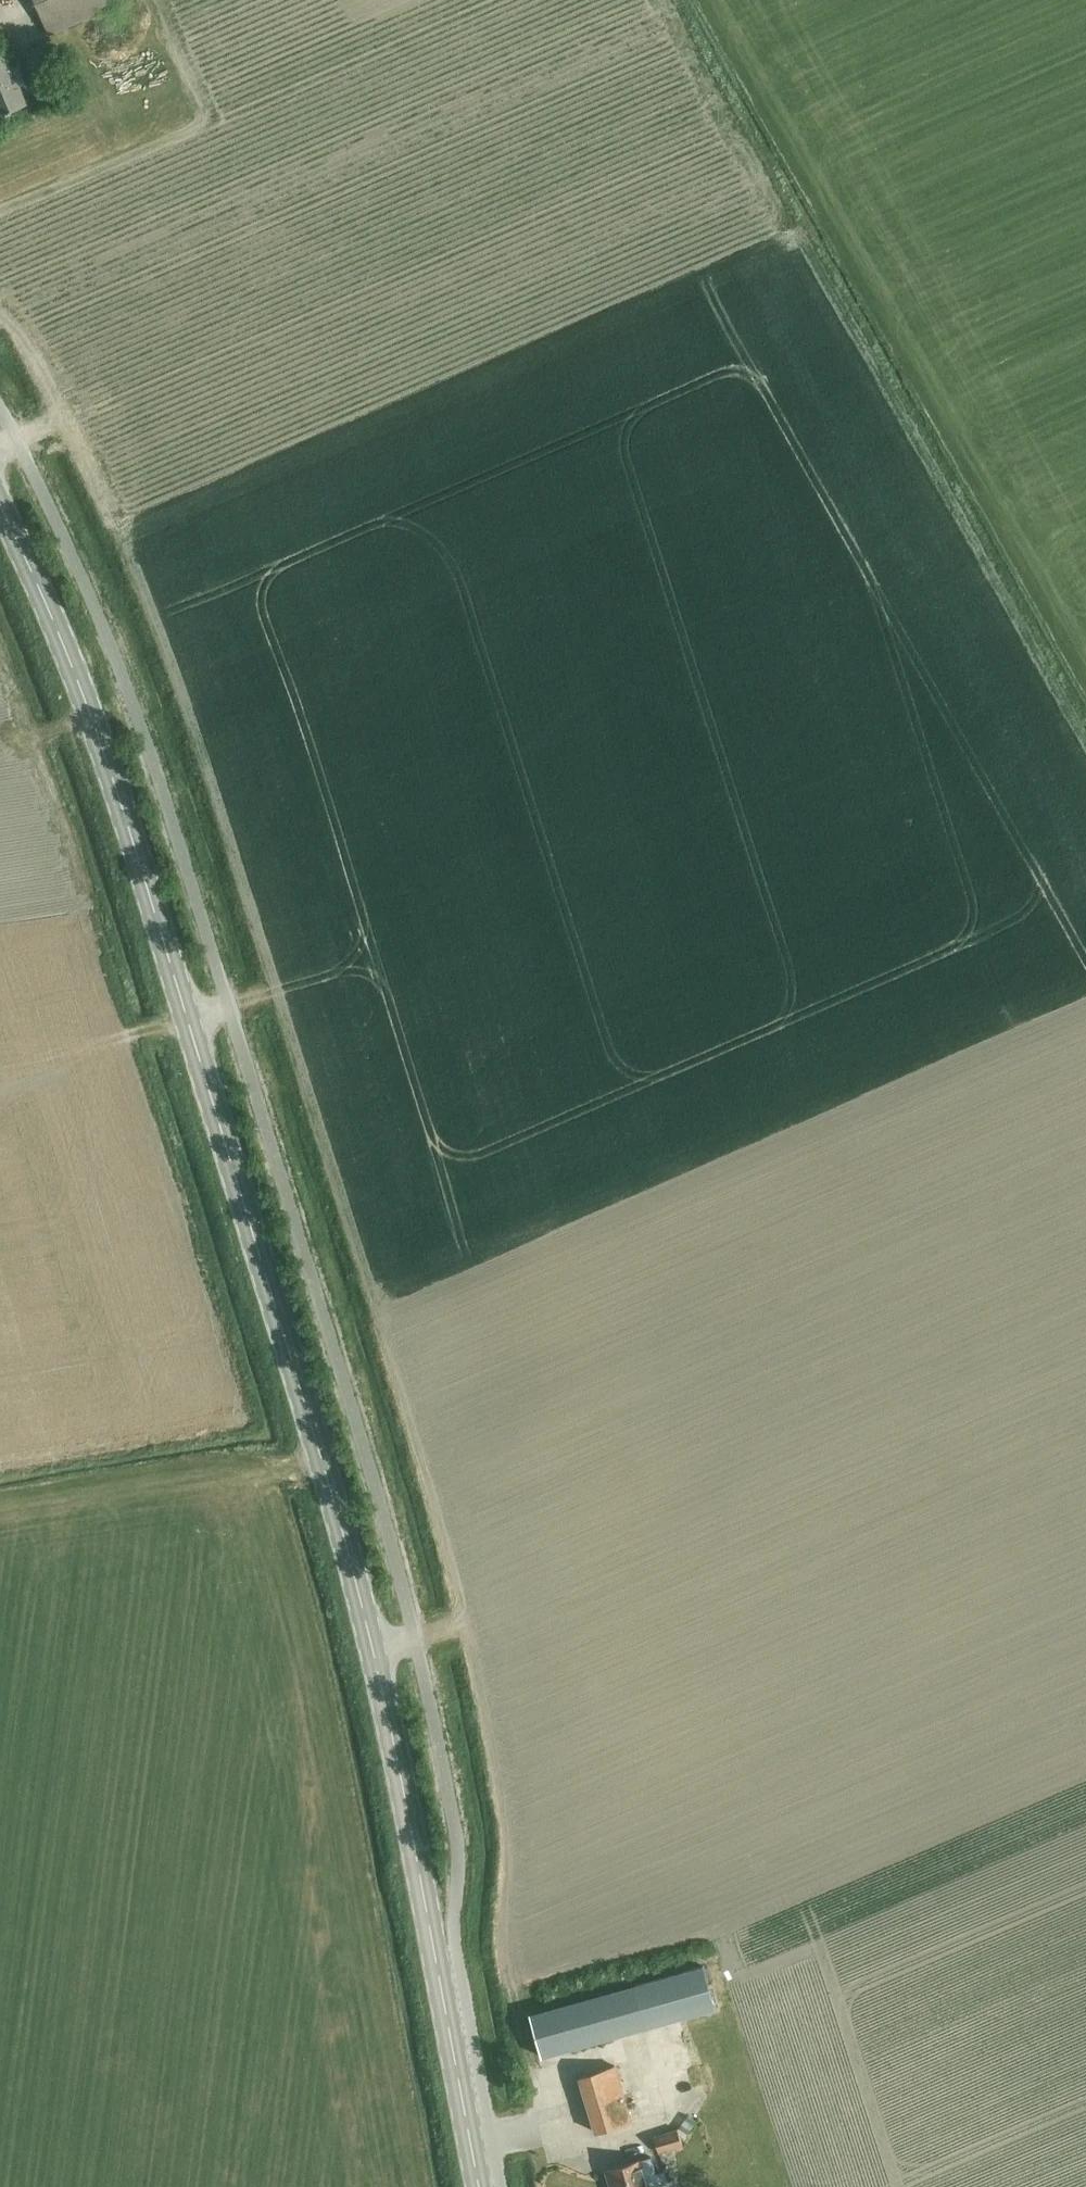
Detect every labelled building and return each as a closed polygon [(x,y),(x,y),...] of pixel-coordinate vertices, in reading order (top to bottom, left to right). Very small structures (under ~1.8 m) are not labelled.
[(46,35),(124,1),(123,0),(31,0),(46,35)] [(24,101),(3,54),(0,55),(0,112),(24,101)] [(714,2008),(702,1965),(633,1984),(645,2027),(714,2008)] [(645,2027),(633,1984),(529,2013),(541,2056),(645,2027)] [(580,2075),(596,2132),(631,2122),(615,2065),(580,2075)] [(652,2133),(656,2147),(679,2141),(675,2127),(652,2133)] [(653,2170),(648,2153),(605,2165),(611,2186),(655,2186),(674,2182),(673,2177),(667,2179),(664,2167),(653,2170)]
